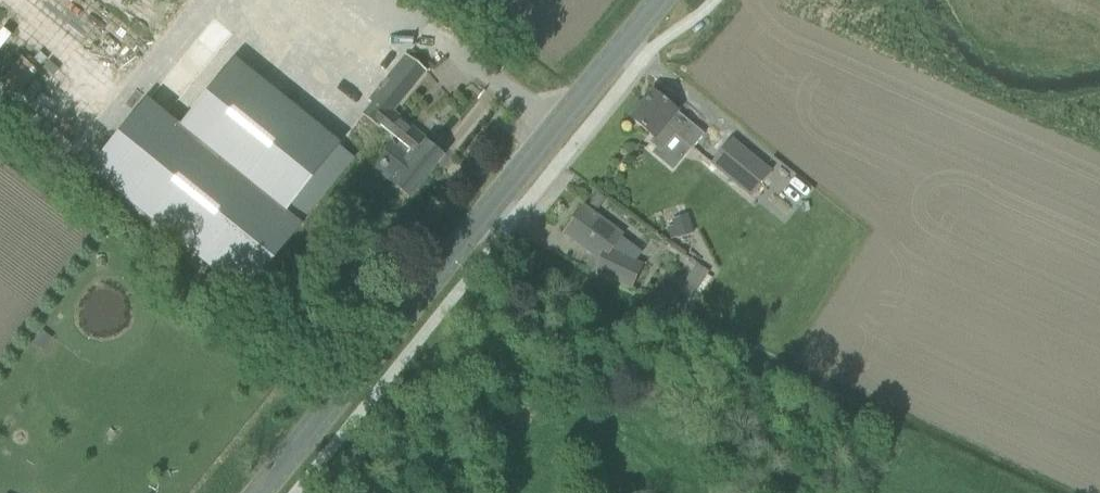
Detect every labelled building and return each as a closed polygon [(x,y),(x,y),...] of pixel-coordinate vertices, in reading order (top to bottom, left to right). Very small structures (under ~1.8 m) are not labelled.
[(442,156),(415,135),(406,128),(393,112),(426,71),(406,54),(369,99),(373,102),(363,114),(379,128),(380,127),(404,146),(400,152),(391,144),(371,169),(372,170),(378,163),(385,169),(387,168),(399,177),(393,184),(409,197),(442,156)] [(122,98),(66,167),(221,291),(276,222),(260,208),(314,140),(210,57),(156,125),(122,98)] [(335,63),(329,70),(340,78),(345,72),(335,63)] [(653,92),(631,118),(648,132),(653,137),(649,143),(655,148),(651,153),(672,171),(691,148),(691,149),(704,134),(684,117),(670,105),(653,92)] [(710,164),(750,199),(760,187),(772,172),(732,139),(710,164)] [(597,194),(590,205),(599,211),(606,200),(597,194)] [(584,207),(564,234),(582,247),(600,260),(593,271),(629,288),(640,263),(630,259),(623,255),(631,246),(619,236),(621,234),(602,220),(584,207)] [(674,227),(668,229),(672,241),(678,239),(692,234),(686,217),(673,221),(674,227)] [(684,308),(709,272),(696,263),(683,282),(671,299),(684,308)]
